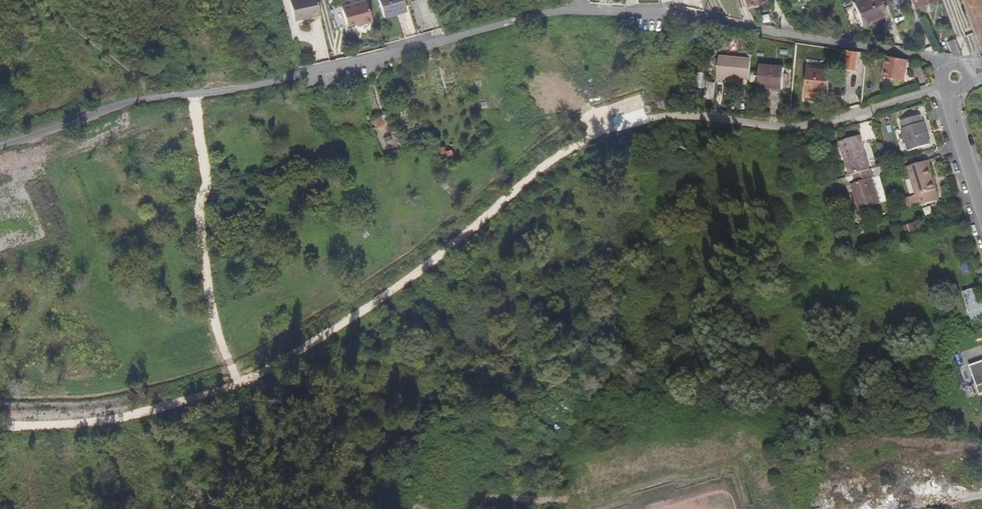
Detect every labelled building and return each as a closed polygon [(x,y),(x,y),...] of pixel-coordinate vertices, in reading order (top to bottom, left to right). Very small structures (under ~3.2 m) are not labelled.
[(297,22),(322,17),(318,0),(296,0),(292,1),(297,22)] [(373,21),(367,0),(365,0),(343,6),(349,26),(363,21),(364,24),(373,21)] [(405,0),(382,0),(386,17),(408,12),(405,0)] [(748,8),(766,2),(765,0),(745,0),(748,8)] [(877,0),(860,0),(853,3),(862,25),(884,16),(877,0)] [(939,0),(912,0),(914,8),(939,0)] [(979,55),(981,54),(961,0),(959,0),(954,2),(964,27),(965,28),(974,53),(978,52),(979,55)] [(980,0),(965,0),(981,46),(981,4),(980,0)] [(762,25),(777,28),(771,7),(758,11),(762,25)] [(350,41),(352,48),(360,46),(359,39),(350,41)] [(959,53),(955,40),(947,42),(951,54),(959,53)] [(905,73),(907,57),(885,55),(883,76),(903,79),(904,73),(905,73)] [(744,81),(746,60),(714,57),(712,80),(720,81),(720,78),(744,81)] [(777,91),(778,87),(779,74),(780,69),(755,67),(753,89),(777,91)] [(824,74),(797,72),(795,97),(821,99),(824,74)] [(702,84),(700,99),(707,100),(708,84),(702,84)] [(931,145),(921,116),(900,123),(910,151),(931,145)] [(863,145),(860,136),(838,143),(850,178),(868,171),(870,171),(862,146),(863,145)] [(927,169),(927,167),(925,160),(903,167),(913,196),(916,195),(919,206),(934,201),(930,190),(933,189),(927,169)] [(869,180),(871,180),(868,171),(850,178),(854,185),(849,187),(858,211),(877,204),(869,180)] [(918,225),(901,225),(901,235),(918,234),(918,225)] [(966,258),(960,260),(963,272),(969,271),(966,258)] [(607,293),(602,283),(589,289),(594,299),(607,293)] [(975,350),(955,360),(965,382),(981,373),(981,365),(975,350)]
